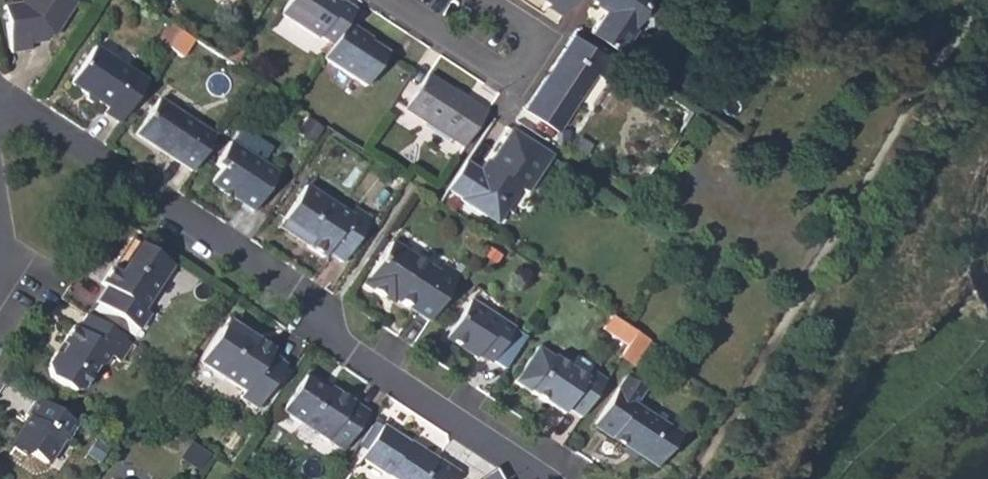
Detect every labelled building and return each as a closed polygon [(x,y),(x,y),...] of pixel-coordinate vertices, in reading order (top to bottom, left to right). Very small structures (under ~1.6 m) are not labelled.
[(69,0),(18,0),(16,3),(0,6),(0,9),(8,54),(27,51),(26,44),(51,37),(73,2),(69,0)] [(331,45),(346,22),(354,11),(337,0),(336,2),(332,0),(285,0),(276,14),(314,39),(317,35),(331,45)] [(561,14),(570,0),(546,0),(547,1),(545,3),(561,14)] [(588,3),(600,10),(586,32),(615,51),(633,23),(632,22),(639,11),(639,1),(639,0),(590,0),(588,3)] [(178,27),(167,21),(156,39),(166,46),(178,27)] [(361,32),(346,22),(331,45),(322,59),(366,87),(387,55),(359,36),(361,32)] [(572,32),(543,76),(576,97),(605,54),(572,32)] [(235,64),(244,50),(235,43),(225,57),(234,63),(235,64)] [(103,110),(118,121),(144,80),(90,44),(67,80),(81,91),(81,97),(87,101),(94,98),(106,105),(103,110)] [(616,61),(605,54),(594,71),(605,78),(616,61)] [(406,104),(466,143),(487,112),(490,109),(429,69),(406,104)] [(576,97),(543,76),(522,109),(554,129),(576,97)] [(175,157),(192,168),(214,133),(158,97),(136,132),(156,145),(159,141),(178,153),(175,157)] [(528,193),(552,156),(512,129),(491,160),(494,162),(486,176),(478,172),(466,163),(465,166),(447,193),(462,202),(460,205),(485,220),(496,201),(507,209),(520,188),(528,193)] [(244,200),(255,207),(278,170),(267,162),(230,138),(215,162),(221,166),(212,181),(244,200)] [(478,172),(486,176),(494,162),(491,160),(486,158),(478,172)] [(306,185),(278,225),(323,255),(326,250),(343,262),(370,221),(354,209),(350,214),(306,185)] [(485,220),(496,226),(507,209),(496,201),(485,220)] [(93,299),(135,326),(145,311),(141,308),(169,264),(128,236),(99,281),(103,284),(93,299)] [(396,297),(430,319),(457,277),(442,267),(438,272),(393,243),(366,283),(382,294),(389,292),(396,297)] [(442,267),(457,277),(460,273),(445,262),(442,267)] [(382,294),(393,302),(396,297),(389,292),(382,294)] [(438,331),(456,344),(459,338),(473,347),(492,359),(514,328),(492,313),(491,316),(461,296),(438,331)] [(120,361),(131,343),(85,312),(75,328),(71,326),(46,365),(51,378),(71,391),(83,390),(97,368),(104,365),(111,355),(120,361)] [(603,329),(627,346),(637,331),(628,326),(611,315),(603,329)] [(221,320),(194,360),(239,390),(235,396),(251,406),(279,364),(263,352),(266,348),(221,320)] [(633,365),(650,340),(637,331),(627,346),(619,357),(633,365)] [(456,344),(470,352),(473,347),(459,338),(456,344)] [(568,408),(581,416),(605,380),(591,370),(585,378),(540,348),(517,382),(564,414),(568,408)] [(299,373),(277,407),(338,446),(363,409),(325,384),(322,389),(299,373)] [(628,375),(594,426),(656,467),(684,435),(636,404),(647,389),(628,375)] [(26,450),(43,462),(49,454),(61,436),(65,440),(75,423),(43,402),(35,397),(24,413),(27,416),(19,429),(19,435),(19,436),(11,447),(23,455),(26,450)] [(356,458),(387,478),(445,478),(452,468),(429,453),(428,455),(412,445),(409,450),(400,444),(403,440),(378,424),(356,458)]
